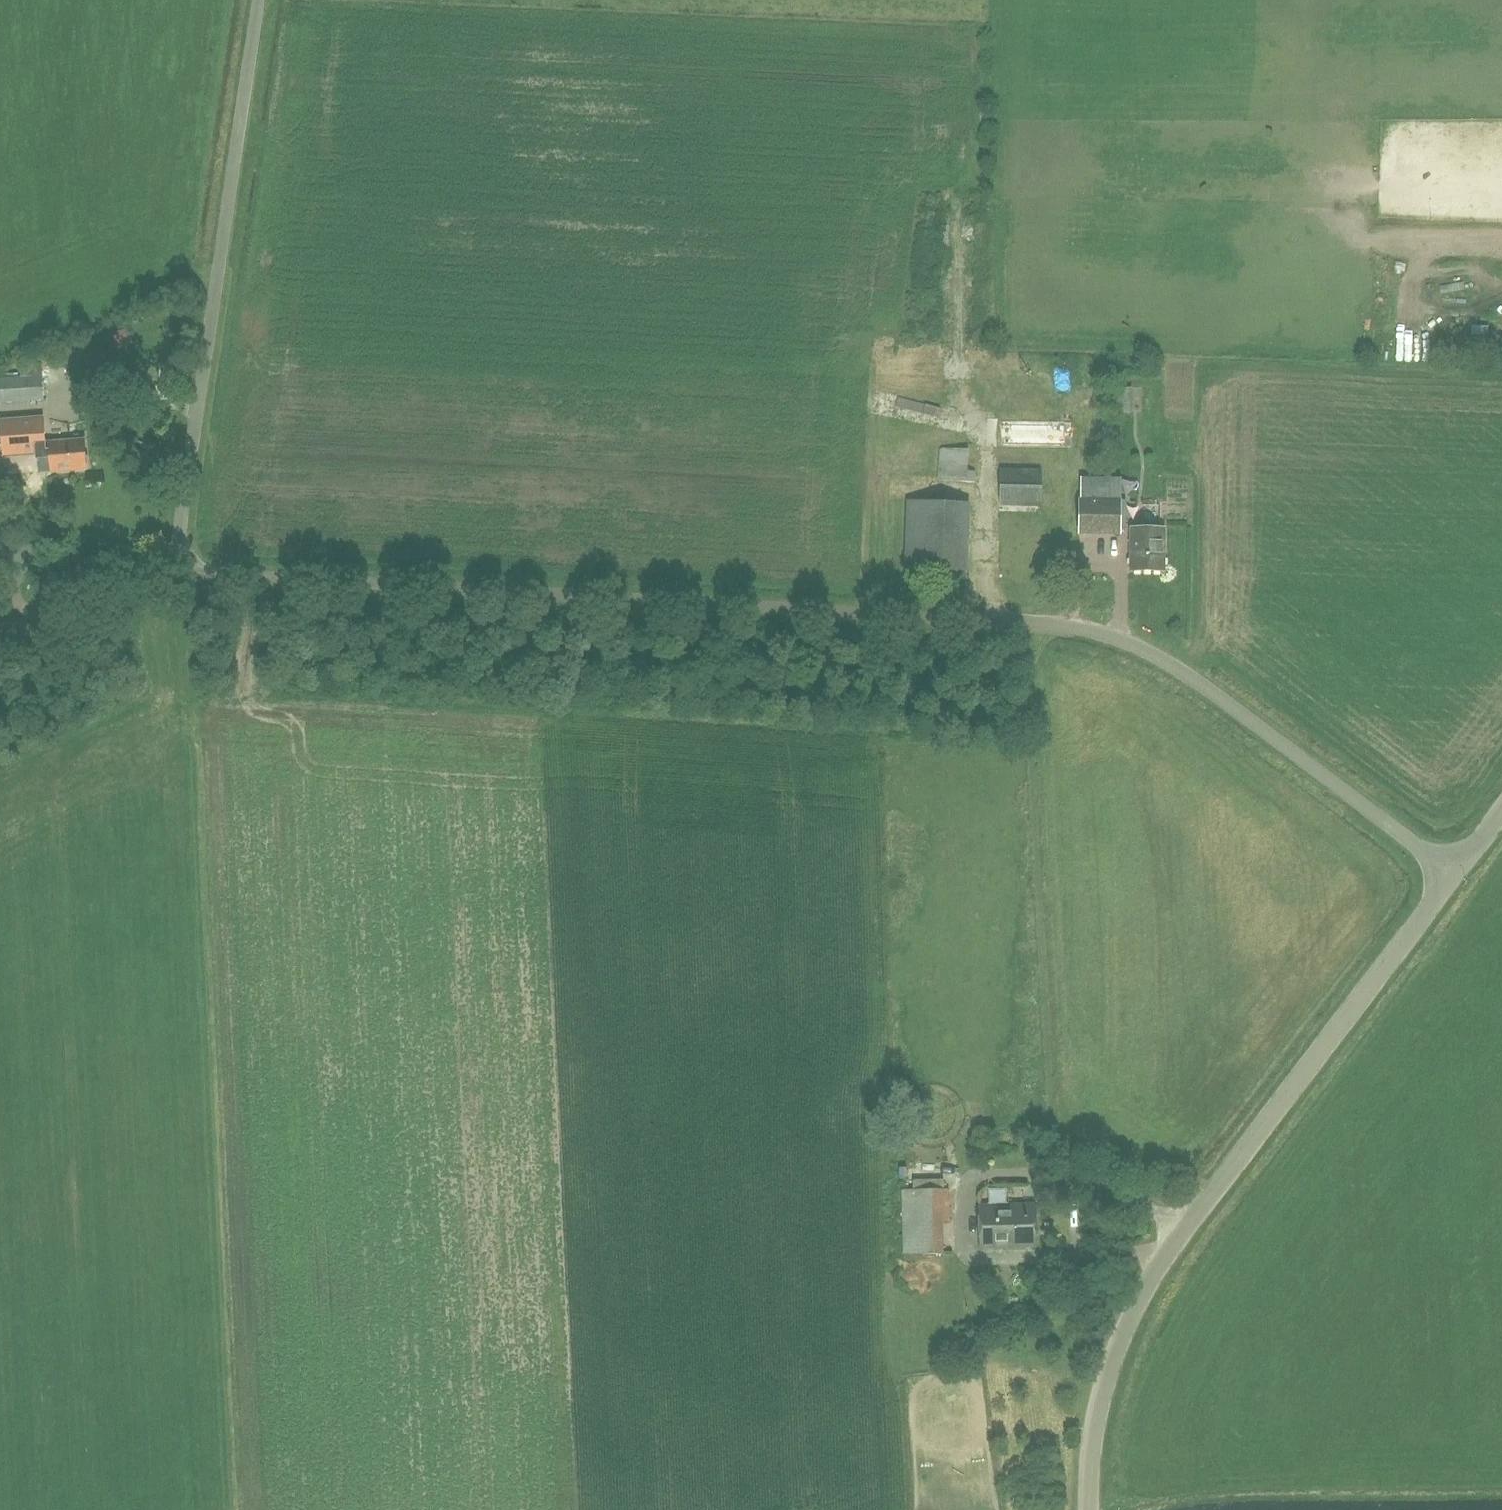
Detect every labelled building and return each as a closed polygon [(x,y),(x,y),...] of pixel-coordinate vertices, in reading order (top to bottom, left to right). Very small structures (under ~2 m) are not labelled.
[(956,261),(956,271),(977,271),(978,261),(956,261)] [(112,333),(117,348),(133,343),(128,328),(112,333)] [(45,398),(40,361),(19,362),(20,376),(0,376),(0,402),(45,398)] [(45,442),(43,416),(1,420),(4,456),(45,453),(45,456),(50,455),(52,471),(71,470),(71,468),(85,467),(83,440),(68,441),(68,440),(45,442)] [(1037,425),(1036,484),(1056,485),(1058,426),(1037,425)] [(948,447),(949,477),(972,476),(971,446),(948,447)] [(1084,492),(1122,489),(1121,466),(1083,468),(1084,492)] [(932,503),(932,568),(971,568),(973,490),(957,490),(956,503),(932,503)] [(1120,533),(1120,496),(1078,496),(1078,533),(1120,533)] [(1163,570),(1163,528),(1131,527),(1131,570),(1163,570)] [(944,1186),(944,1177),(912,1178),(912,1187),(900,1187),(902,1253),(943,1252),(942,1220),(950,1220),(949,1186),(944,1186)] [(980,1248),(1037,1246),(1036,1203),(979,1205),(980,1248)]
